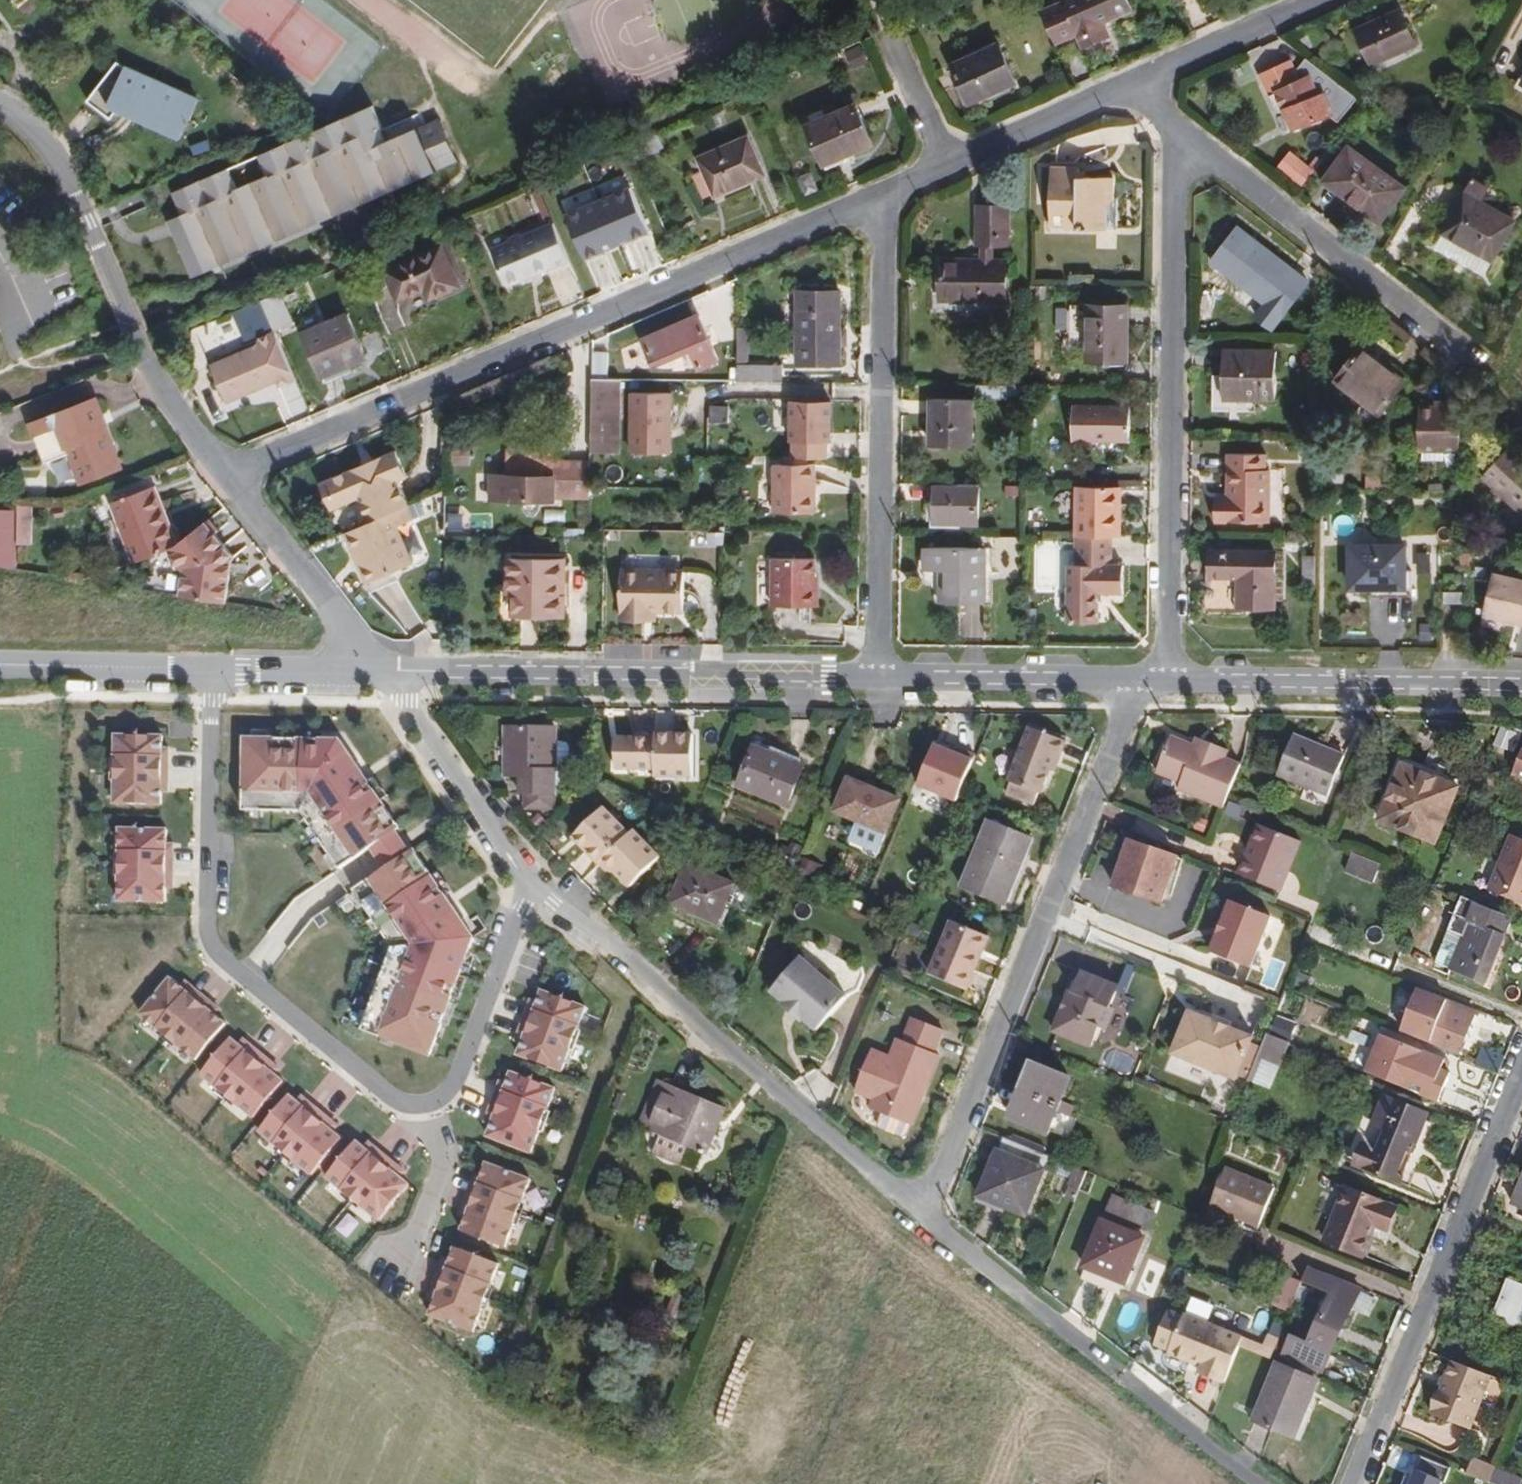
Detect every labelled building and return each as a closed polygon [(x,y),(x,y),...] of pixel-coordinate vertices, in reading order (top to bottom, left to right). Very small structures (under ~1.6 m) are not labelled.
[(1104,23),(1133,10),(1128,0),(1062,0),(1062,2),(1041,11),(1055,44),(1077,34),(1084,49),(1111,37),(1104,23)] [(955,15),(950,4),(938,9),(943,21),(955,15)] [(1416,45),(1400,10),(1357,30),(1372,64),(1416,45)] [(999,43),(952,64),(970,104),(1017,82),(999,43)] [(869,63),(861,44),(845,52),(854,70),(869,63)] [(1359,100),(1315,65),(1308,75),(1301,78),(1293,60),(1260,75),(1270,95),(1276,92),(1283,107),(1285,110),(1326,94),(1336,113),(1354,105),(1359,100)] [(117,62),(87,102),(110,120),(120,109),(184,137),(200,100),(129,69),(129,71),(117,62)] [(1283,107),(1276,92),(1270,95),(1277,109),(1283,107)] [(1294,129),(1336,113),(1326,94),(1285,110),(1294,129)] [(174,218),(198,273),(465,159),(447,115),(395,137),(380,102),(329,124),(180,188),(189,211),(174,218)] [(857,103),(807,125),(824,166),(875,144),(857,103)] [(708,112),(699,116),(704,128),(714,124),(708,112)] [(630,145),(637,160),(661,149),(653,133),(630,145)] [(699,157),(716,196),(764,175),(748,137),(699,157)] [(1408,187),(1349,144),(1323,181),(1381,223),(1408,187)] [(1303,185),(1316,168),(1291,149),(1278,166),(1303,185)] [(629,175),(623,162),(596,174),(602,188),(629,175)] [(1113,198),(1113,178),(1086,177),(1079,177),(1079,171),(1079,167),(1051,167),(1050,227),(1061,227),(1061,224),(1078,224),(1078,227),(1107,228),(1107,208),(1115,199),(1115,198),(1113,198)] [(1493,260),(1515,220),(1481,202),(1489,187),(1474,179),(1444,233),(1493,260)] [(540,188),(533,191),(540,208),(547,205),(540,188)] [(1117,228),(1117,198),(1115,198),(1115,199),(1107,208),(1107,228),(1117,228)] [(620,207),(591,218),(577,224),(589,254),(603,248),(649,231),(637,200),(620,207)] [(978,206),(978,244),(981,244),(994,244),(1006,244),(1006,207),(978,206)] [(570,260),(554,222),(492,249),(507,286),(570,260)] [(1306,279),(1239,227),(1211,262),(1266,304),(1256,316),(1269,326),(1306,279)] [(1493,260),(1444,233),(1436,247),(1485,273),(1493,260)] [(994,261),(994,244),(981,244),(980,261),(994,261)] [(442,246),(386,270),(399,300),(425,289),(435,285),(438,294),(460,285),(442,246)] [(980,261),(941,260),(940,300),(1005,301),(1005,261),(994,261),(980,261)] [(425,289),(430,298),(438,294),(435,285),(425,289)] [(270,320),(274,330),(293,322),(281,292),(261,300),(262,301),(270,320)] [(841,292),(798,292),(797,362),(840,363),(840,347),(840,330),(841,292)] [(295,380),(274,330),(270,320),(262,301),(261,300),(233,313),(241,333),(254,328),(258,338),(260,343),(261,345),(211,366),(226,402),(240,396),(232,376),(241,372),(249,392),(276,380),(279,387),(295,380)] [(1128,305),(1088,305),(1087,360),(1128,361),(1128,305)] [(348,314),(304,333),(322,377),(367,358),(348,314)] [(699,316),(645,339),(655,365),(693,348),(700,367),(718,359),(699,316)] [(750,364),(749,327),(738,328),(737,364),(750,364)] [(1406,381),(1362,347),(1336,381),(1380,415),(1406,381)] [(1276,400),(1277,350),(1224,350),(1223,399),(1276,400)] [(608,379),(608,352),(593,352),(592,378),(608,379)] [(781,381),(782,364),(750,364),(737,364),(737,380),(781,381)] [(249,392),(241,372),(232,376),(240,396),(249,392)] [(1025,385),(1026,377),(1013,377),(1013,385),(1025,385)] [(618,453),(619,379),(608,379),(592,378),(591,453),(618,453)] [(631,452),(674,452),(674,390),(631,390),(631,452)] [(790,441),(833,442),(834,400),(791,398),(790,441)] [(123,468),(107,428),(100,431),(98,424),(105,421),(96,399),(31,424),(37,439),(46,462),(60,457),(70,453),(81,483),(123,468)] [(972,400),(931,400),(931,445),(972,445),(972,400)] [(1461,451),(1461,401),(1441,401),(1441,406),(1435,406),(1419,406),(1419,451),(1423,451),(1424,459),(1444,459),(1444,451),(1461,451)] [(729,408),(711,407),(710,422),(728,423),(729,408)] [(1131,407),(1073,407),(1073,439),(1131,439),(1131,407)] [(107,428),(105,421),(98,424),(100,431),(107,428)] [(37,439),(31,424),(21,428),(27,442),(37,439)] [(471,465),(471,445),(452,445),(452,466),(471,465)] [(1510,446),(1481,477),(1521,515),(1521,456),(1510,446)] [(491,473),(491,501),(513,501),(513,499),(525,499),(525,508),(530,513),(535,513),(540,508),(540,500),(555,499),(555,496),(555,474),(554,474),(554,461),(554,448),(523,448),(523,455),(507,455),(507,473),(491,473)] [(409,505),(397,481),(408,476),(397,451),(381,458),(383,463),(357,474),(355,469),(325,482),(336,507),(360,497),(371,522),(392,512),(409,505)] [(81,483),(70,453),(60,457),(72,487),(81,483)] [(1271,522),(1271,470),(1267,470),(1267,453),(1227,454),(1227,470),(1231,470),(1231,495),(1227,496),(1226,496),(1215,496),(1215,522),(1271,522)] [(815,513),(816,464),(808,464),(808,456),(783,456),(783,464),(775,464),(774,513),(815,513)] [(357,474),(383,463),(381,458),(355,469),(357,474)] [(562,461),(554,461),(554,474),(555,474),(555,496),(562,496),(562,461)] [(562,461),(562,496),(591,497),(591,487),(591,461),(562,461)] [(336,507),(325,482),(320,484),(331,509),(336,507)] [(935,484),(935,523),(978,523),(979,485),(935,484)] [(167,517),(155,486),(150,489),(162,519),(167,517)] [(1120,486),(1077,486),(1076,536),(1111,536),(1113,536),(1113,518),(1120,518),(1120,486)] [(185,570),(181,596),(225,602),(233,556),(205,521),(178,545),(167,517),(162,519),(150,489),(113,503),(135,562),(169,548),(177,569),(185,570)] [(32,519),(33,507),(20,507),(19,510),(19,519),(32,519)] [(19,510),(0,509),(0,567),(17,569),(17,568),(18,536),(19,519),(19,510)] [(699,509),(688,510),(689,525),(700,525),(699,509)] [(413,564),(392,512),(371,522),(345,532),(366,583),(413,564)] [(461,516),(450,516),(449,534),(461,534),(461,516)] [(31,536),(32,519),(19,519),(18,536),(31,536)] [(584,529),(565,529),(565,538),(585,538),(584,529)] [(1111,536),(1076,536),(1076,565),(1069,565),(1068,623),(1098,622),(1099,592),(1099,588),(1106,588),(1106,592),(1124,593),(1124,565),(1111,565),(1111,536)] [(1406,570),(1406,544),(1350,545),(1350,589),(1370,590),(1370,596),(1414,596),(1414,570),(1406,570)] [(927,547),(927,569),(941,569),(941,602),(984,603),(984,548),(927,547)] [(1276,580),(1275,551),(1212,551),(1211,576),(1240,577),(1239,607),(1275,607),(1276,580)] [(1471,567),(1471,552),(1461,552),(1461,567),(1471,567)] [(625,555),(626,565),(680,565),(680,554),(625,555)] [(1316,584),(1315,555),(1304,556),(1304,585),(1316,584)] [(772,558),(772,606),(819,607),(819,589),(816,589),(816,576),(816,558),(772,558)] [(565,560),(510,559),(509,592),(515,592),(515,614),(563,615),(564,596),(560,596),(560,579),(564,579),(565,560)] [(684,571),(621,570),(621,614),(646,615),(646,611),(656,611),(684,612),(684,571)] [(1494,573),(1483,615),(1521,625),(1521,579),(1494,573)] [(1462,590),(1444,589),(1444,600),(1462,601),(1462,590)] [(1432,640),(1432,624),(1420,624),(1420,640),(1432,640)] [(556,742),(556,727),(506,727),(506,777),(521,777),(521,809),(555,809),(556,786),(556,742)] [(1043,793),(1055,766),(1059,767),(1069,742),(1034,727),(1011,780),(1014,781),(1009,793),(1036,803),(1041,792),(1043,793)] [(1516,746),(1520,735),(1501,727),(1494,746),(1510,752),(1513,745),(1516,746)] [(655,769),(656,738),(653,738),(649,734),(637,734),(633,738),(616,738),(616,769),(655,769)] [(694,777),(694,739),(676,739),(676,734),(656,734),(656,738),(655,769),(655,777),(694,777)] [(1329,796),(1345,756),(1343,755),(1329,749),(1294,735),(1277,775),(1329,796)] [(160,786),(166,786),(167,756),(160,756),(160,749),(161,737),(113,736),(112,804),(159,805),(159,793),(160,786)] [(1229,797),(1241,765),(1227,759),(1230,750),(1204,740),(1200,749),(1193,746),(1171,737),(1157,773),(1181,782),(1178,790),(1224,808),(1229,797)] [(1200,749),(1204,740),(1197,737),(1193,746),(1200,749)] [(242,739),(241,811),(298,813),(337,871),(373,846),(393,832),(398,830),(338,741),(242,739)] [(567,742),(556,742),(556,786),(562,787),(562,771),(570,771),(570,746),(567,742)] [(974,759),(936,744),(919,784),(957,800),(974,759)] [(1345,750),(1331,744),(1329,749),(1343,755),(1345,750)] [(788,805),(803,768),(797,766),(801,759),(772,747),(769,754),(754,748),(739,785),(788,805)] [(1380,821),(1403,764),(1460,787),(1463,781),(1445,774),(1447,768),(1432,762),(1430,768),(1400,756),(1374,819),(1380,821)] [(1437,844),(1460,787),(1403,764),(1380,821),(1437,844)] [(878,852),(900,800),(849,779),(835,812),(858,822),(850,840),(878,852)] [(600,862),(629,833),(603,807),(576,833),(589,846),(586,850),(599,863),(600,862)] [(1204,831),(1207,823),(1199,819),(1196,827),(1204,831)] [(1006,907),(1034,838),(989,820),(961,888),(1006,907)] [(1245,860),(1250,857),(1264,825),(1260,823),(1245,860)] [(1282,891),(1302,840),(1264,825),(1250,857),(1245,860),(1241,869),(1244,875),(1282,891)] [(165,845),(165,830),(118,829),(116,898),(164,899),(164,884),(165,845)] [(633,882),(660,857),(633,830),(629,833),(600,862),(609,871),(614,871),(616,872),(620,869),(633,882)] [(373,846),(387,867),(408,853),(393,832),(373,846)] [(589,846),(576,833),(572,837),(586,850),(589,846)] [(1512,834),(1489,890),(1510,899),(1521,904),(1521,838),(1512,834)] [(1171,875),(1178,857),(1130,841),(1117,879),(1144,888),(1142,895),(1161,902),(1171,875)] [(804,846),(792,842),(786,855),(797,860),(804,846)] [(471,938),(412,850),(408,853),(387,867),(351,891),(390,949),(360,1031),(429,1056),(471,938)] [(1373,884),(1381,864),(1353,852),(1345,872),(1373,884)] [(1178,857),(1171,875),(1177,878),(1184,859),(1178,857)] [(813,888),(821,868),(802,861),(794,881),(813,888)] [(718,923),(734,884),(688,865),(672,903),(718,923)] [(633,882),(620,869),(616,872),(629,886),(633,882)] [(1144,888),(1117,879),(1114,885),(1142,895),(1144,888)] [(1486,983),(1512,920),(1477,905),(1478,903),(1462,896),(1448,930),(1464,936),(1451,969),(1486,983)] [(1510,899),(1508,905),(1521,911),(1521,904),(1510,899)] [(1250,967),(1272,915),(1232,900),(1211,951),(1250,967)] [(968,989),(990,937),(952,921),(929,973),(968,989)] [(1330,951),(1337,934),(1312,924),(1306,941),(1330,951)] [(1451,969),(1464,936),(1448,930),(1435,962),(1451,969)] [(817,1031),(848,996),(801,956),(771,991),(784,1002),(782,1004),(802,1022),(805,1020),(817,1031)] [(1107,1029),(1115,1009),(1111,1008),(1119,987),(1082,972),(1074,993),(1070,992),(1067,1000),(1070,1001),(1067,1012),(1063,1011),(1055,1032),(1092,1046),(1100,1026),(1107,1029)] [(196,1066),(229,1022),(167,975),(134,1020),(196,1066)] [(1430,1041),(1459,1053),(1475,1013),(1446,1002),(1446,1001),(1417,989),(1401,1029),(1430,1041)] [(533,1011),(527,1008),(516,1036),(522,1039),(520,1045),(515,1057),(560,1073),(584,1009),(540,993),(535,1004),(533,1011)] [(533,1011),(535,1004),(529,1002),(527,1008),(533,1011)] [(1237,1080),(1254,1037),(1230,1027),(1228,1032),(1213,1025),(1215,1021),(1190,1011),(1174,1054),(1237,1080)] [(925,1094),(941,1055),(935,1052),(944,1030),(912,1017),(902,1040),(897,1038),(890,1056),(871,1049),(854,1093),(872,1100),(869,1108),(885,1114),(913,1125),(921,1105),(916,1103),(920,1092),(925,1094)] [(1230,1027),(1215,1021),(1213,1025),(1228,1032),(1230,1027)] [(1352,1029),(1348,1027),(1344,1037),(1348,1040),(1352,1029)] [(1366,1047),(1370,1036),(1352,1029),(1348,1040),(1366,1047)] [(1278,1066),(1287,1042),(1268,1033),(1265,1041),(1258,1058),(1278,1066)] [(1425,1063),(1416,1059),(1420,1051),(1382,1035),(1367,1072),(1405,1088),(1412,1069),(1422,1073),(1425,1063)] [(522,1039),(516,1036),(513,1043),(520,1045),(522,1039)] [(1258,1058),(1265,1041),(1254,1037),(1237,1080),(1247,1084),(1258,1058)] [(254,1124),(284,1083),(225,1040),(195,1081),(254,1124)] [(1500,1075),(1506,1059),(1483,1050),(1477,1065),(1500,1075)] [(1024,1091),(1035,1065),(1029,1062),(1018,1090),(1024,1091)] [(1061,1100),(1071,1078),(1035,1064),(1035,1065),(1024,1091),(1059,1106),(1061,1100)] [(1414,1092),(1422,1073),(1412,1069),(1405,1088),(1414,1092)] [(502,1092),(496,1090),(485,1118),(491,1120),(489,1126),(484,1138),(529,1155),(553,1091),(509,1074),(504,1086),(502,1092)] [(498,1083),(496,1090),(502,1092),(504,1086),(498,1083)] [(649,1131),(667,1087),(657,1083),(639,1127),(649,1131)] [(657,1133),(684,1145),(701,1152),(719,1107),(667,1087),(649,1131),(657,1133)] [(1012,1118),(1024,1091),(1018,1090),(1007,1116),(1012,1118)] [(1056,1112),(1059,1106),(1024,1091),(1012,1118),(1012,1119),(1047,1134),(1056,1112)] [(925,1094),(920,1092),(916,1103),(921,1105),(925,1094)] [(314,1180),(345,1137),(284,1095),(254,1138),(314,1180)] [(1409,1148),(1411,1143),(1416,1145),(1429,1113),(1385,1095),(1378,1110),(1392,1115),(1385,1131),(1376,1152),(1358,1145),(1351,1163),(1401,1182),(1414,1151),(1409,1148)] [(1073,1111),(1075,1106),(1061,1100),(1059,1106),(1073,1111)] [(1070,1117),(1073,1111),(1059,1106),(1056,1112),(1070,1117)] [(1392,1115),(1378,1110),(1372,1125),(1385,1131),(1392,1115)] [(913,1125),(885,1114),(881,1124),(883,1129),(904,1137),(909,1135),(913,1125)] [(491,1120),(485,1118),(483,1124),(489,1126),(491,1120)] [(679,1163),(684,1145),(657,1133),(651,1152),(679,1163)] [(1027,1214),(1051,1156),(1003,1137),(991,1167),(994,1168),(982,1196),(1004,1204),(1027,1214)] [(412,1184),(353,1141),(322,1184),(381,1227),(412,1184)] [(535,1176),(481,1159),(471,1194),(525,1211),(535,1176)] [(1004,1204),(982,1196),(994,1168),(991,1167),(988,1165),(974,1200),(1001,1211),(1004,1204)] [(1068,1181),(1071,1171),(1055,1165),(1052,1174),(1068,1181)] [(1079,1191),(1088,1170),(1079,1167),(1070,1187),(1079,1191)] [(1276,1187),(1226,1167),(1210,1207),(1259,1227),(1276,1187)] [(1089,1195),(1097,1174),(1088,1170),(1079,1191),(1089,1195)] [(1520,1187),(1515,1201),(1513,1206),(1521,1209),(1521,1184),(1520,1187)] [(1515,1201),(1520,1187),(1515,1185),(1509,1199),(1515,1201)] [(1369,1240),(1375,1225),(1391,1231),(1400,1209),(1347,1188),(1324,1241),(1363,1256),(1369,1240)] [(512,1250),(525,1211),(471,1194),(458,1234),(512,1250)] [(1154,1212),(1113,1196),(1106,1213),(1147,1229),(1154,1212)] [(1292,1230),(1298,1216),(1287,1212),(1281,1226),(1292,1230)] [(1125,1283),(1144,1238),(1103,1221),(1084,1266),(1087,1267),(1123,1282),(1125,1283)] [(1368,1258),(1374,1242),(1369,1240),(1363,1256),(1368,1258)] [(506,1265),(454,1245),(429,1312),(482,1331),(506,1265)] [(1144,1282),(1160,1284),(1163,1263),(1147,1261),(1144,1282)] [(1123,1282),(1087,1267),(1084,1273),(1121,1287),(1123,1282)] [(1342,1328),(1361,1289),(1308,1268),(1303,1282),(1333,1295),(1330,1303),(1316,1332),(1311,1343),(1291,1334),(1285,1346),(1277,1343),(1271,1358),(1275,1360),(1280,1362),(1283,1355),(1322,1371),(1338,1336),(1342,1328)] [(1290,1312),(1302,1283),(1272,1271),(1260,1300),(1290,1312)] [(1508,1279),(1493,1316),(1521,1327),(1521,1285),(1508,1279)] [(1330,1303),(1326,1301),(1312,1331),(1316,1332),(1330,1303)] [(1201,1369),(1226,1380),(1240,1346),(1244,1335),(1201,1317),(1200,1321),(1185,1315),(1172,1346),(1187,1353),(1185,1356),(1193,1359),(1195,1354),(1205,1359),(1201,1369)] [(1262,1351),(1267,1337),(1254,1331),(1248,1346),(1262,1351)] [(1203,1363),(1205,1359),(1195,1354),(1193,1359),(1203,1363)] [(1280,1362),(1275,1360),(1273,1365),(1318,1383),(1320,1378),(1280,1362)] [(1468,1430),(1490,1376),(1453,1361),(1431,1415),(1468,1430)] [(1307,1409),(1318,1383),(1273,1365),(1251,1419),(1290,1436),(1302,1407),(1307,1409)] [(1307,1409),(1302,1407),(1290,1436),(1300,1440),(1312,1411),(1307,1409)] [(1490,1483),(1496,1468),(1473,1458),(1467,1474),(1490,1483)] [(1521,1483),(1521,1478),(1496,1468),(1490,1483),(1493,1483),(1521,1483)]
